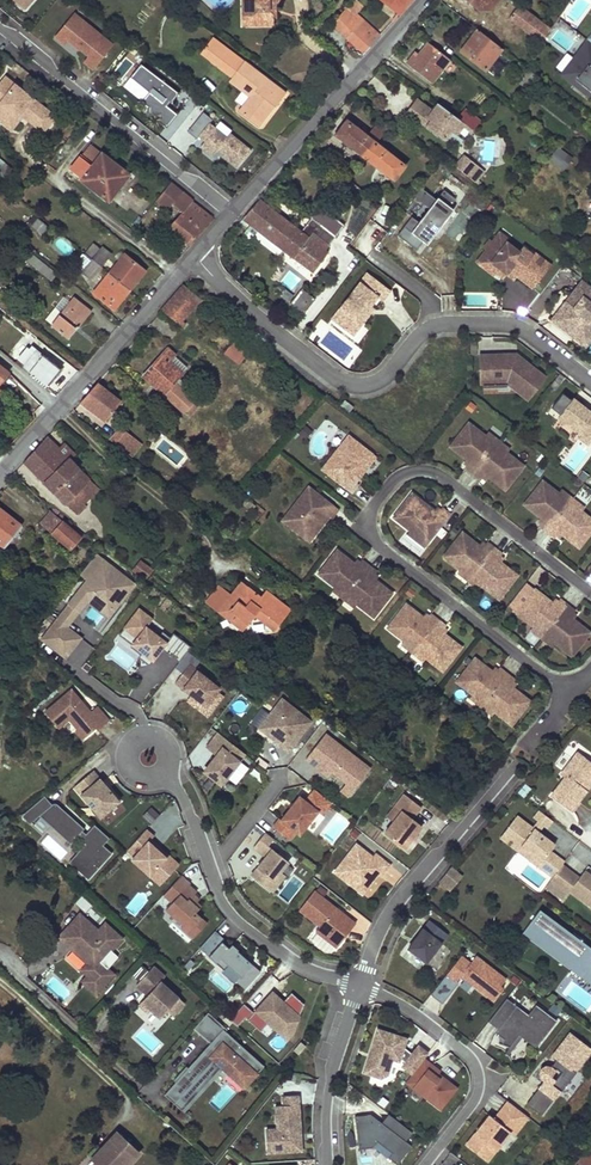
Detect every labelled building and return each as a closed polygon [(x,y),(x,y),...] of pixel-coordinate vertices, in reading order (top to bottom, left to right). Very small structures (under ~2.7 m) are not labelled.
[(25,9),(33,0),(14,0),(25,9)] [(274,26),(274,16),(269,10),(269,4),(275,4),(282,3),(282,0),(243,0),(243,16),(253,16),(253,25),(253,26),(274,26)] [(356,14),(363,6),(357,0),(354,0),(345,10),(353,17),(356,14)] [(381,0),(399,13),(409,0),(382,0),(381,0)] [(488,0),(466,0),(478,11),(488,0)] [(478,11),(490,10),(498,0),(488,0),(478,11)] [(509,19),(540,43),(551,30),(519,5),(514,11),(509,19)] [(345,10),(333,24),(340,31),(353,17),(345,10)] [(113,45),(74,13),(58,33),(74,46),(77,43),(80,46),(79,48),(88,55),(84,61),(94,69),(113,45)] [(340,31),(364,53),(380,36),(356,14),(353,17),(340,31)] [(253,16),(243,16),(243,25),(253,25),(253,16)] [(461,52),(485,70),(502,48),(478,30),(461,52)] [(574,53),(580,46),(560,31),(555,39),(574,53)] [(58,33),(55,37),(65,45),(68,41),(58,33)] [(236,57),(212,38),(202,52),(225,70),(236,57)] [(588,40),(576,55),(582,60),(590,48),(590,42),(588,40)] [(407,62),(432,82),(449,59),(428,42),(418,55),(415,53),(407,62)] [(582,60),(576,55),(562,74),(574,83),(576,80),(590,91),(590,48),(582,60)] [(236,57),(225,70),(234,77),(245,63),(236,57)] [(514,70),(519,74),(526,67),(519,62),(514,70)] [(285,94),(245,63),(234,77),(254,93),(251,96),(239,112),(257,126),(275,103),(277,105),(285,94)] [(141,64),(131,77),(150,92),(143,101),(150,107),(150,114),(160,115),(159,122),(168,128),(178,114),(167,106),(170,102),(171,103),(179,93),(141,64)] [(519,74),(523,77),(519,82),(526,88),(536,76),(526,67),(519,74)] [(5,76),(0,82),(0,98),(3,100),(0,103),(0,106),(8,112),(1,121),(12,130),(19,121),(17,119),(20,115),(23,116),(43,133),(56,117),(5,76)] [(234,77),(231,81),(251,96),(254,93),(234,77)] [(576,80),(574,83),(590,96),(590,95),(590,91),(576,80)] [(417,101),(408,112),(445,139),(452,130),(460,120),(438,104),(432,112),(417,101)] [(203,112),(188,132),(197,139),(199,136),(205,141),(201,147),(212,156),(217,150),(221,153),(234,164),(234,163),(238,166),(241,162),(242,163),(251,151),(229,133),(226,137),(209,124),(212,120),(203,112)] [(452,130),(456,133),(464,123),(460,120),(452,130)] [(338,134),(366,156),(376,144),(367,137),(348,122),(338,134)] [(373,129),(382,136),(385,132),(376,124),(373,129)] [(367,137),(376,144),(382,136),(373,129),(367,137)] [(366,156),(394,179),(404,166),(376,144),(366,156)] [(82,155),(94,164),(102,153),(91,145),(82,155)] [(559,147),(550,158),(560,166),(568,154),(559,147)] [(221,153),(217,150),(212,156),(216,159),(221,153)] [(109,201),(129,175),(102,153),(94,164),(84,177),(82,180),(109,201)] [(572,157),(568,154),(560,166),(563,169),(572,157)] [(72,168),(84,177),(94,164),(82,155),(72,168)] [(455,166),(479,185),(481,182),(478,179),(484,172),(464,156),(455,166)] [(4,178),(12,169),(5,163),(0,169),(0,174),(4,178)] [(347,186),(341,181),(337,186),(343,191),(347,186)] [(171,182),(156,199),(168,209),(173,203),(182,212),(169,227),(190,244),(213,218),(192,202),(193,201),(183,191),(171,182)] [(343,191),(337,186),(331,192),(337,198),(343,191)] [(427,193),(422,189),(416,198),(420,201),(427,193)] [(438,201),(427,193),(420,201),(430,209),(420,223),(412,218),(398,236),(418,252),(425,243),(451,208),(457,201),(445,191),(438,201)] [(345,225),(323,207),(314,219),(312,218),(301,232),(300,233),(295,229),(296,228),(259,199),(244,218),(293,256),(298,250),(318,266),(328,252),(325,250),(345,225)] [(323,207),(319,204),(310,216),(312,218),(314,219),(323,207)] [(451,208),(425,243),(429,247),(455,212),(451,208)] [(33,225),(42,233),(48,227),(38,219),(33,225)] [(59,236),(53,243),(67,256),(73,249),(59,236)] [(531,287),(549,264),(541,258),(540,260),(529,252),(525,256),(513,247),(515,244),(505,237),(499,245),(496,244),(489,253),(491,254),(484,264),(494,271),(497,267),(513,279),(516,275),(523,281),(531,287)] [(93,260),(101,266),(111,254),(103,247),(101,249),(93,243),(85,253),(93,259),(93,260)] [(57,274),(24,248),(19,255),(52,281),(57,274)] [(313,272),(318,266),(298,250),(293,256),(313,272)] [(110,273),(130,290),(145,271),(125,254),(110,273)] [(83,271),(91,278),(101,266),(93,260),(83,271)] [(497,267),(494,271),(484,264),(482,266),(499,279),(501,277),(509,283),(513,279),(497,267)] [(94,292),(114,309),(130,290),(110,273),(94,292)] [(373,278),(369,275),(362,285),(365,288),(373,278)] [(523,281),(516,275),(513,279),(520,285),(523,281)] [(360,324),(372,308),(379,299),(384,303),(392,293),(373,278),(365,288),(362,285),(341,311),(348,316),(340,327),(354,338),(363,327),(360,324)] [(580,281),(569,295),(578,301),(573,308),(564,301),(550,320),(579,341),(588,328),(590,330),(590,289),(580,281)] [(163,311),(182,327),(186,323),(182,320),(193,307),(201,298),(184,285),(163,309),(163,311)] [(314,301),(299,290),(288,305),(302,316),(314,301)] [(569,295),(564,301),(573,308),(578,301),(569,295)] [(56,306),(63,311),(70,302),(64,297),(56,306)] [(77,327),(90,311),(74,298),(70,302),(63,311),(52,325),(68,338),(77,327)] [(193,307),(201,313),(208,304),(201,298),(193,307)] [(45,320),(52,325),(63,311),(56,306),(45,320)] [(372,308),(360,324),(363,327),(376,310),(372,308)] [(340,327),(348,316),(341,311),(333,322),(340,327)] [(579,341),(584,346),(590,337),(590,330),(588,328),(579,341)] [(224,353),(239,365),(249,352),(234,341),(224,353)] [(27,348),(18,359),(24,365),(34,353),(27,348)] [(22,368),(46,388),(61,369),(37,349),(34,353),(24,365),(22,368)] [(144,376),(171,399),(179,389),(173,384),(179,378),(182,374),(169,362),(175,355),(168,349),(144,376)] [(543,378),(515,354),(478,353),(478,382),(504,383),(525,400),(543,378)] [(169,362),(182,374),(188,367),(175,355),(169,362)] [(8,372),(0,365),(0,383),(8,372)] [(179,378),(173,384),(179,389),(184,383),(179,378)] [(81,402),(106,421),(122,401),(98,382),(81,402)] [(179,389),(194,402),(200,397),(184,383),(179,389)] [(171,399),(185,413),(194,403),(194,402),(179,389),(171,399)] [(345,400),(341,406),(350,412),(354,407),(345,400)] [(571,400),(557,418),(581,436),(578,439),(588,446),(590,442),(590,415),(571,400)] [(185,413),(189,416),(197,406),(194,403),(185,413)] [(488,477),(504,490),(523,466),(506,453),(495,445),(485,436),(468,423),(450,447),(466,460),(469,462),(466,466),(465,468),(473,474),(480,480),(482,478),(485,474),(488,477)] [(111,440),(125,451),(135,438),(120,427),(111,440)] [(485,436),(495,445),(498,441),(487,433),(485,436)] [(24,462),(66,505),(67,503),(78,514),(85,507),(74,496),(90,481),(79,469),(80,469),(70,460),(68,457),(68,458),(58,448),(47,436),(24,462)] [(372,454),(348,436),(322,469),(352,492),(358,484),(355,482),(352,480),(372,454)] [(135,438),(125,451),(132,456),(141,443),(135,438)] [(508,450),(498,441),(495,445),(506,453),(508,450)] [(68,457),(70,460),(75,455),(64,443),(58,448),(68,458),(68,457)] [(352,480),(355,482),(375,457),(372,454),(352,480)] [(578,547),(590,531),(590,519),(580,511),(569,503),(559,494),(542,481),(524,505),(540,518),(543,520),(541,524),(539,525),(547,532),(555,538),(556,536),(559,532),(562,535),(578,547)] [(308,487),(282,520),(306,539),(326,513),(329,516),(331,518),(337,510),(308,487)] [(559,494),(569,503),(572,499),(561,491),(559,494)] [(412,494),(394,518),(411,531),(427,544),(450,515),(442,508),(440,510),(438,514),(435,511),(412,494)] [(583,508),(572,499),(569,503),(580,511),(583,508)] [(5,547),(22,526),(0,509),(0,544),(5,547)] [(41,523),(52,533),(62,521),(51,511),(41,523)] [(326,513),(306,539),(309,541),(329,516),(326,513)] [(52,533),(71,550),(82,538),(62,521),(52,533)] [(425,547),(427,544),(411,531),(408,534),(425,547)] [(499,599),(517,576),(501,563),(498,561),(500,557),(502,555),(494,549),(486,543),(485,545),(482,548),(479,546),(463,533),(444,557),(461,570),(471,578),(482,586),(499,599)] [(354,564),(337,551),(319,574),(335,587),(346,596),(357,604),(373,617),(392,593),(375,581),(372,578),(375,575),(376,573),(369,567),(361,561),(359,563),(357,566),(354,564)] [(134,584),(96,554),(81,573),(89,579),(69,605),(79,612),(88,600),(94,593),(115,609),(119,603),(118,602),(121,599),(122,600),(134,584)] [(133,573),(151,575),(152,563),(135,561),(133,573)] [(469,581),(471,578),(461,570),(458,573),(469,581)] [(471,578),(469,581),(480,590),(482,586),(471,578)] [(230,596),(237,601),(248,587),(241,582),(231,595),(230,596)] [(210,598),(222,607),(230,596),(231,595),(220,586),(210,598)] [(207,602),(243,630),(255,615),(275,631),(291,610),(270,594),(265,601),(260,597),(248,587),(237,601),(230,596),(222,607),(210,598),(207,602)] [(343,599),(346,596),(335,587),(333,591),(343,599)] [(552,603),(536,590),(517,614),(534,627),(544,635),(555,643),(572,657),(590,633),(574,620),(571,618),(573,614),(575,612),(567,606),(559,600),(558,602),(555,606),(552,603)] [(260,597),(265,601),(270,594),(265,591),(260,597)] [(109,616),(115,609),(94,593),(88,600),(109,616)] [(346,596),(343,599),(354,607),(357,604),(346,596)] [(442,671),(460,647),(444,634),(441,632),(444,628),(445,626),(437,620),(430,614),(428,616),(425,620),(422,617),(406,604),(388,628),(404,641),(415,649),(425,658),(442,671)] [(79,612),(69,605),(58,619),(67,627),(79,612)] [(140,608),(125,627),(138,637),(133,644),(142,652),(140,655),(151,663),(162,649),(172,656),(184,641),(174,633),(173,634),(170,637),(163,631),(159,636),(147,626),(153,619),(140,608)] [(67,627),(58,619),(43,639),(67,657),(82,638),(67,627)] [(170,637),(173,634),(153,619),(147,626),(159,636),(163,631),(170,637)] [(125,627),(116,639),(150,665),(151,663),(140,655),(142,652),(133,644),(138,637),(125,627)] [(531,630),(542,638),(544,635),(534,627),(531,630)] [(555,643),(544,635),(542,638),(552,647),(555,643)] [(184,641),(172,656),(179,662),(187,652),(191,647),(184,641)] [(412,653),(415,649),(404,641),(402,644),(412,653)] [(115,654),(127,669),(134,663),(122,648),(115,654)] [(415,649),(412,653),(423,661),(425,658),(415,649)] [(187,652),(175,668),(182,674),(176,683),(192,695),(206,706),(217,692),(220,689),(194,669),(200,661),(187,652)] [(491,671),(475,658),(456,682),(473,695),(484,703),(494,711),(511,724),(529,701),(513,688),(510,686),(512,682),(514,680),(506,674),(498,668),(497,670),(494,673),(491,671)] [(99,730),(111,720),(98,705),(92,711),(73,689),(45,712),(59,728),(70,719),(78,729),(76,731),(83,740),(95,730),(93,728),(96,725),(97,727),(99,730)] [(223,697),(217,692),(206,706),(192,695),(187,701),(207,717),(223,697)] [(481,706),(484,703),(473,695),(470,698),(481,706)] [(289,751),(311,721),(282,698),(259,728),(289,751)] [(484,703),(481,706),(492,715),(494,711),(484,703)] [(242,751),(218,732),(205,749),(215,757),(207,767),(212,770),(208,775),(218,782),(224,775),(227,777),(240,761),(237,758),(242,751)] [(371,768),(326,733),(306,758),(328,775),(333,769),(337,772),(335,774),(347,782),(349,780),(356,786),(371,768)] [(246,754),(242,751),(237,758),(240,761),(246,754)] [(580,799),(586,791),(583,788),(590,777),(590,763),(578,753),(562,774),(566,777),(561,784),(580,799)] [(236,783),(249,766),(242,761),(229,778),(236,783)] [(90,774),(74,786),(100,817),(119,801),(93,771),(90,774)] [(586,791),(590,785),(590,777),(583,788),(586,791)] [(349,780),(347,782),(341,790),(349,796),(356,786),(349,780)] [(552,795),(572,810),(580,799),(561,784),(552,795)] [(275,815),(269,823),(285,835),(291,828),(296,832),(314,807),(295,793),(277,816),(275,815)] [(405,848),(422,826),(412,818),(421,807),(405,794),(396,805),(402,810),(394,821),(385,833),(405,848)] [(85,829),(58,804),(56,803),(54,803),(52,804),(44,797),(22,815),(30,824),(40,815),(72,844),(78,837),(86,844),(70,862),(89,880),(112,853),(103,845),(110,838),(95,824),(86,834),(83,831),(85,829)] [(402,810),(396,805),(387,816),(394,821),(402,810)] [(153,823),(159,812),(148,807),(142,817),(153,823)] [(548,829),(554,821),(539,810),(534,818),(538,821),(533,828),(539,833),(545,826),(548,829)] [(562,865),(564,862),(550,852),(555,845),(539,833),(533,828),(517,816),(500,838),(518,851),(521,847),(533,855),(529,860),(553,878),(562,865)] [(146,829),(128,850),(135,856),(132,859),(150,876),(157,868),(167,877),(179,865),(168,855),(166,857),(149,842),(151,839),(154,837),(146,829)] [(265,832),(254,847),(266,857),(251,875),(268,888),(281,871),(289,861),(269,845),(274,839),(265,832)] [(166,857),(168,855),(151,839),(149,842),(166,857)] [(356,844),(339,866),(346,872),(348,882),(362,893),(368,886),(368,882),(370,879),(372,881),(378,873),(381,876),(390,865),(376,854),(373,857),(356,844)] [(529,860),(533,855),(521,847),(518,851),(529,860)] [(562,865),(553,878),(545,888),(563,901),(570,891),(590,907),(590,876),(584,871),(579,878),(562,865)] [(339,866),(335,872),(348,882),(346,872),(339,866)] [(157,868),(150,876),(160,885),(167,877),(157,868)] [(281,871),(268,888),(273,892),(286,875),(281,871)] [(172,902),(166,909),(184,926),(186,924),(197,934),(207,924),(195,913),(201,907),(197,903),(199,900),(194,895),(196,892),(189,885),(190,884),(181,876),(164,895),(172,902)] [(359,925),(318,893),(303,912),(324,929),(320,934),(340,950),(359,925)] [(526,930),(562,957),(567,949),(581,960),(576,967),(574,969),(590,982),(590,947),(586,944),(587,942),(582,938),(580,940),(541,910),(526,930)] [(79,914),(68,926),(75,933),(78,930),(83,935),(71,949),(86,963),(82,967),(88,973),(86,975),(81,981),(95,994),(113,974),(100,962),(121,938),(104,923),(98,930),(79,914)] [(429,965),(451,937),(433,923),(411,951),(429,965)] [(184,926),(182,928),(193,938),(197,934),(186,924),(184,926)] [(58,937),(71,949),(83,935),(78,930),(75,933),(68,926),(58,937)] [(215,931),(200,948),(209,957),(211,954),(218,960),(216,962),(224,970),(228,965),(240,976),(236,981),(245,989),(260,972),(231,945),(229,948),(223,942),(225,939),(215,931)] [(567,949),(562,957),(576,967),(581,960),(567,949)] [(459,958),(432,993),(442,1001),(461,976),(483,993),(484,992),(494,1000),(503,989),(500,987),(506,980),(476,956),(470,964),(461,956),(459,958)] [(163,975),(151,965),(138,981),(149,991),(147,994),(138,1004),(148,1012),(151,1008),(160,1017),(167,1009),(173,1014),(184,1001),(159,980),(163,975)] [(88,973),(82,967),(80,970),(86,975),(88,973)] [(209,979),(226,992),(232,984),(215,971),(209,979)] [(138,981),(135,984),(147,994),(149,991),(138,981)] [(253,1013),(244,1004),(230,1020),(237,1027),(245,1018),(260,1032),(270,1021),(274,1024),(272,1027),(287,1041),(292,1034),(304,1004),(291,993),(283,1002),(277,997),(273,1002),(268,997),(253,1013)] [(507,999),(488,1022),(498,1030),(495,1034),(503,1040),(501,1045),(509,1048),(519,1035),(535,1048),(556,1022),(536,1005),(528,1015),(507,999)] [(212,1004),(206,1011),(212,1016),(218,1009),(217,1008),(212,1004)] [(202,1088),(194,1081),(213,1058),(245,1085),(263,1064),(226,1032),(228,1029),(212,1016),(206,1011),(193,1027),(212,1043),(190,1069),(186,1066),(174,1080),(177,1082),(166,1095),(183,1110),(202,1088)] [(403,1066),(412,1074),(424,1058),(428,1053),(419,1046),(413,1054),(404,1047),(406,1039),(378,1029),(371,1051),(374,1052),(371,1061),(368,1060),(364,1072),(386,1079),(392,1059),(399,1061),(400,1058),(405,1063),(403,1066)] [(570,1033),(564,1042),(572,1048),(578,1040),(570,1033)] [(545,1081),(527,1104),(541,1116),(560,1092),(561,1093),(576,1073),(575,1072),(590,1051),(590,1050),(578,1040),(572,1048),(564,1042),(553,1056),(558,1059),(551,1068),(550,1067),(549,1067),(548,1067),(547,1067),(545,1067),(544,1068),(543,1069),(542,1070),(542,1071),(541,1072),(541,1073),(541,1075),(541,1076),(542,1078),(543,1079),(543,1080),(545,1081)] [(301,1043),(293,1050),(298,1055),(305,1047),(301,1043)] [(440,1071),(424,1058),(412,1074),(406,1082),(440,1109),(457,1088),(444,1078),(440,1078),(436,1076),(438,1073),(440,1071)] [(294,1135),(301,1135),(299,1095),(283,1096),(283,1106),(275,1106),(277,1129),(266,1129),(268,1153),(295,1152),(294,1135)] [(490,1115),(467,1145),(487,1161),(510,1131),(513,1134),(527,1116),(508,1101),(495,1119),(490,1115)] [(406,1141),(413,1133),(389,1114),(382,1123),(379,1121),(377,1124),(372,1120),(371,1114),(355,1117),(360,1149),(373,1147),(378,1141),(393,1153),(389,1158),(398,1164),(412,1146),(406,1141)] [(117,1132),(92,1159),(96,1163),(94,1164),(127,1164),(139,1152),(117,1132)] [(295,1152),(302,1151),(301,1135),(294,1135),(295,1152)] [(588,1150),(576,1164),(590,1164),(590,1153),(588,1150)]
